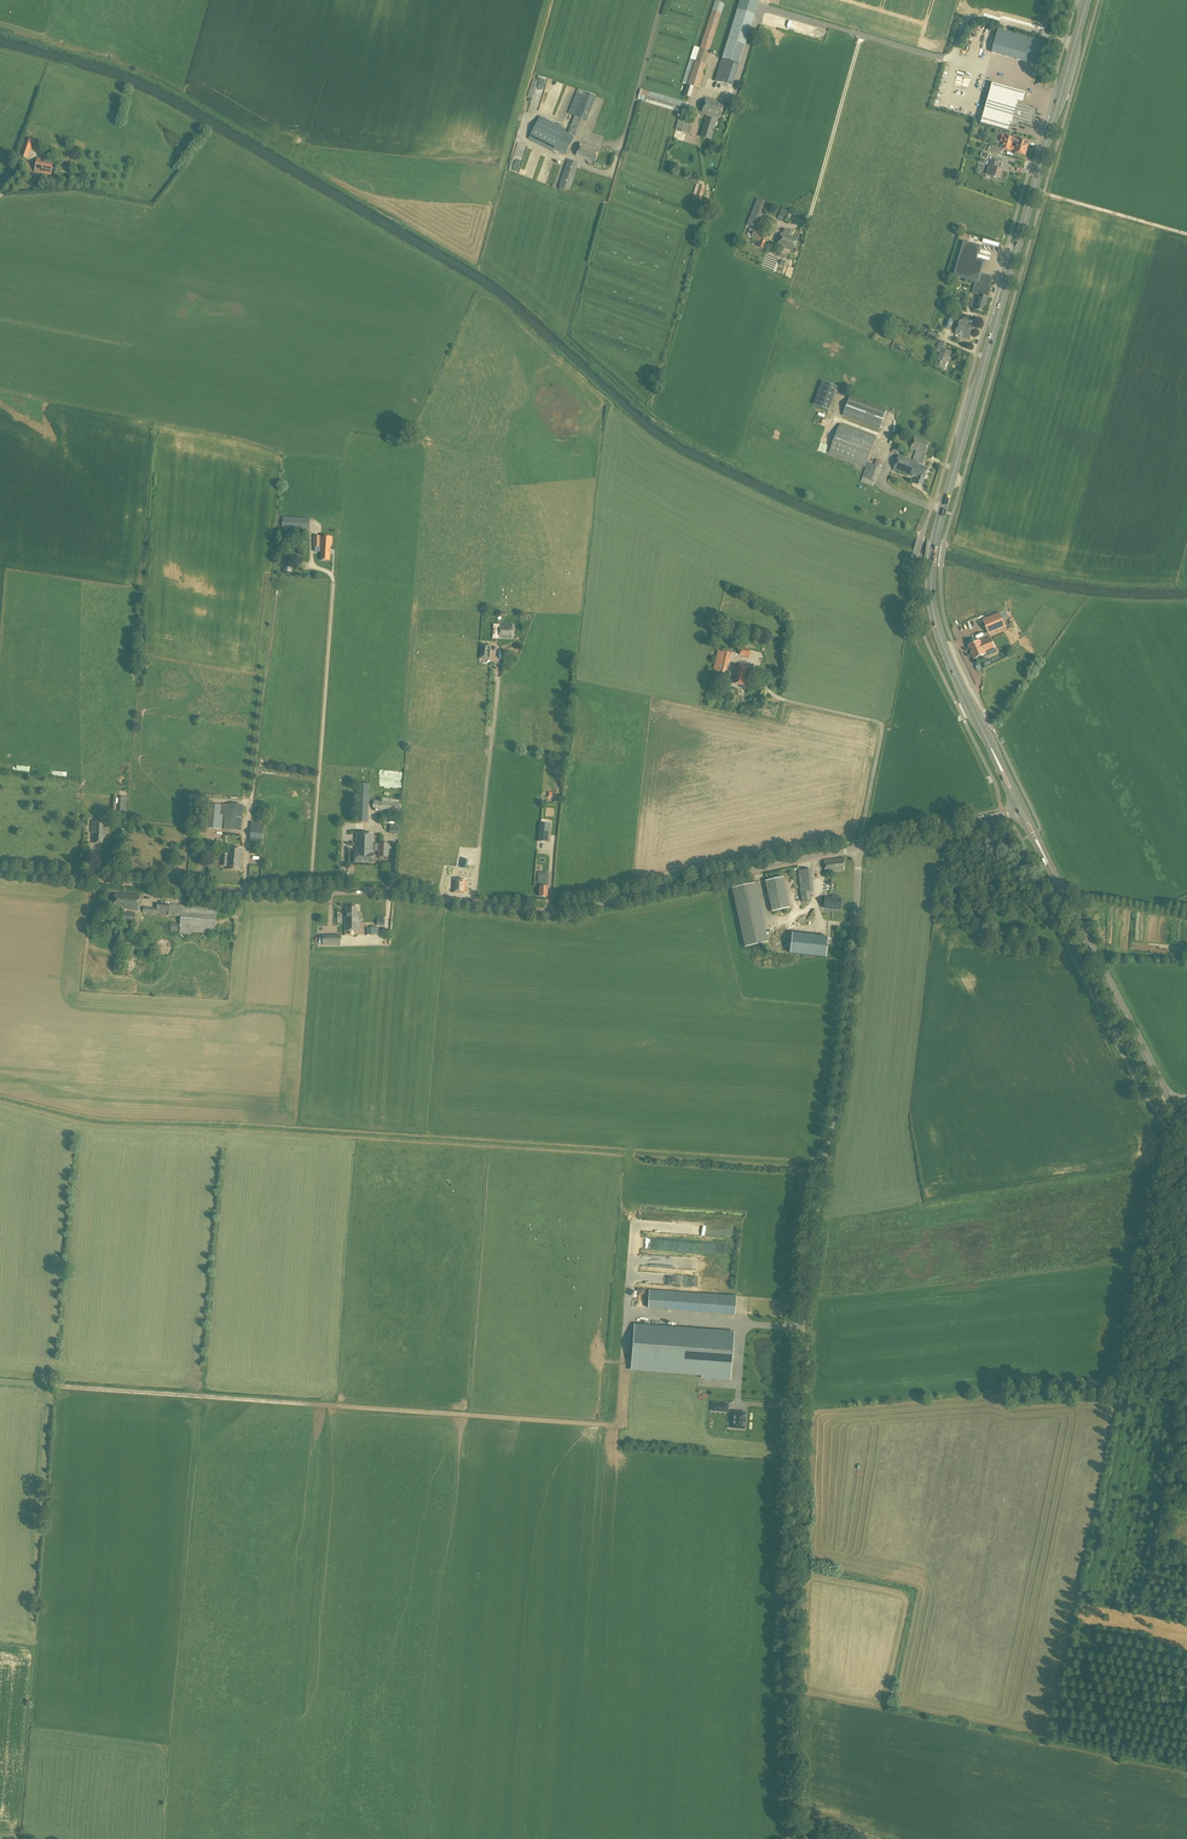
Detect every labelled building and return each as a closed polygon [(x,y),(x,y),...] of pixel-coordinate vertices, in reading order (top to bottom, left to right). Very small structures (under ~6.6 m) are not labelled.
[(711,0),(698,58),(707,60),(721,2),(711,0)] [(759,0),(740,0),(715,81),(732,86),(759,0)] [(991,52),(1035,65),(1042,41),(998,29),(991,52)] [(690,60),(683,83),(688,85),(688,86),(700,90),(707,66),(695,62),(690,60)] [(552,113),(564,82),(554,79),(542,110),(552,113)] [(1030,127),(1035,111),(1023,107),(1027,93),(992,84),(981,124),(1010,132),(1011,126),(1017,128),(1018,124),(1030,127)] [(579,105),(584,92),(578,89),(568,113),(575,116),(583,120),(586,121),(591,109),(579,105)] [(648,92),(645,102),(648,103),(680,112),(680,110),(683,111),(685,102),(648,92)] [(721,117),(724,105),(706,100),(702,112),(721,117)] [(688,134),(692,119),(680,115),(675,130),(688,134)] [(565,155),(574,137),(563,131),(565,129),(540,116),(528,139),(553,152),(554,149),(565,155)] [(712,133),(716,120),(706,117),(703,130),(712,133)] [(576,136),(580,128),(571,125),(568,133),(576,136)] [(1022,148),(1027,149),(1029,142),(1018,139),(1018,141),(1014,140),(1014,139),(1006,136),(1005,143),(1012,145),(1012,143),(1017,145),(1017,144),(1021,146),(1022,145),(1022,146),(1023,146),(1022,148)] [(27,159),(34,141),(26,138),(19,156),(27,159)] [(1012,145),(1005,143),(994,140),(993,142),(1004,145),(1003,149),(1010,151),(1010,150),(1015,152),(1014,153),(1025,156),(1027,149),(1022,148),(1023,146),(1022,146),(1022,145),(1021,146),(1017,144),(1017,145),(1012,143),(1012,145)] [(595,161),(599,150),(581,144),(577,156),(595,161)] [(1002,154),(1003,150),(990,146),(989,151),(1002,154)] [(535,166),(540,151),(533,149),(528,163),(535,166)] [(519,170),(519,165),(517,165),(516,159),(520,159),(519,156),(514,157),(515,161),(510,162),(511,170),(519,170)] [(543,164),(537,179),(543,181),(552,159),(545,156),(542,164),(543,164)] [(51,175),(54,162),(37,159),(34,172),(51,175)] [(569,191),(578,163),(568,160),(559,188),(569,191)] [(1000,179),(1003,171),(997,169),(999,164),(992,162),(987,175),(1000,179)] [(523,175),(532,176),(533,167),(525,165),(523,175)] [(701,201),(705,187),(696,184),(692,198),(701,201)] [(768,210),(770,204),(757,199),(746,225),(758,229),(766,209),(768,210)] [(788,223),(792,213),(781,209),(777,219),(788,223)] [(768,242),(769,239),(767,238),(768,236),(750,228),(747,235),(760,241),(758,246),(763,248),(766,241),(768,242)] [(789,235),(790,230),(785,229),(783,234),(782,233),(778,246),(793,251),(797,238),(789,235)] [(984,312),(987,298),(993,277),(980,274),(983,263),(975,261),(979,246),(961,242),(952,276),(975,282),(974,287),(978,287),(976,295),(980,296),(977,310),(984,312)] [(957,317),(961,305),(955,302),(950,315),(957,317)] [(971,320),(964,317),(963,320),(961,319),(960,322),(955,333),(970,339),(974,327),(969,325),(971,320)] [(951,329),(954,320),(948,318),(944,327),(951,329)] [(929,332),(925,330),(924,332),(928,334),(927,338),(936,342),(939,336),(929,332)] [(944,369),(951,353),(944,350),(946,343),(940,341),(937,347),(942,349),(935,365),(944,369)] [(827,408),(835,385),(820,380),(812,403),(827,408)] [(880,429),(887,411),(850,397),(843,415),(880,429)] [(865,467),(876,438),(840,424),(829,453),(865,467)] [(805,440),(817,444),(819,437),(807,433),(805,440)] [(926,454),(931,443),(915,437),(911,449),(916,451),(913,460),(899,455),(893,470),(914,477),(914,476),(918,477),(916,484),(922,486),(929,468),(918,464),(922,453),(926,454)] [(788,451),(816,460),(819,451),(792,442),(788,451)] [(823,467),(846,475),(849,465),(827,457),(823,467)] [(882,468),(884,462),(876,459),(874,465),(881,468),(882,468)] [(873,487),(874,482),(863,478),(861,482),(873,487)] [(845,480),(841,489),(849,492),(852,483),(845,480)] [(309,530),(309,519),(282,517),(282,528),(309,530)] [(332,544),(332,537),(315,536),(314,547),(322,548),(321,560),(329,561),(330,544),(332,544)] [(291,572),(292,558),(285,557),(283,571),(291,572)] [(1004,622),(1009,620),(1005,609),(1000,611),(1004,622)] [(989,634),(988,632),(1005,625),(1000,613),(983,620),(984,622),(989,634)] [(512,639),(513,625),(500,625),(499,638),(512,639)] [(995,649),(990,638),(981,642),(980,641),(968,646),(974,659),(975,659),(984,655),(985,657),(992,654),(991,653),(997,651),(996,648),(995,649)] [(490,659),(490,644),(481,644),(480,659),(490,659)] [(749,657),(750,649),(741,647),(739,655),(749,657)] [(725,674),(731,653),(718,650),(713,671),(725,674)] [(746,686),(749,669),(735,666),(732,683),(746,686)] [(367,822),(369,784),(359,783),(357,822),(367,822)] [(127,812),(128,797),(119,797),(118,811),(127,812)] [(398,812),(399,803),(373,800),(372,809),(398,812)] [(240,831),(243,805),(226,803),(226,806),(207,804),(204,828),(222,829),(223,815),(225,815),(223,830),(240,831)] [(106,843),(106,822),(92,822),(92,833),(93,833),(92,843),(106,843)] [(550,824),(540,823),(538,841),(548,842),(550,824)] [(398,834),(399,825),(390,824),(389,833),(398,834)] [(261,845),(263,830),(251,829),(250,844),(261,845)] [(389,857),(389,844),(383,843),(383,836),(382,836),(374,835),(374,834),(357,833),(356,853),(355,853),(355,863),(373,863),(374,854),(373,854),(373,851),(378,851),(378,856),(389,857)] [(226,869),(240,870),(242,848),(228,847),(228,854),(222,854),(221,866),(227,866),(226,869)] [(825,872),(843,870),(843,858),(824,860),(825,872)] [(545,878),(545,874),(542,874),(543,859),(537,859),(536,877),(540,878),(540,887),(539,897),(547,897),(548,887),(547,887),(547,883),(544,883),(544,878),(545,878)] [(802,902),(811,901),(810,892),(814,891),(812,869),(798,871),(802,902)] [(772,912),(790,908),(783,877),(765,881),(772,912)] [(465,893),(466,880),(453,880),(453,893),(465,893)] [(821,891),(839,891),(839,883),(821,882),(821,891)] [(745,947),(768,942),(755,883),(731,888),(745,947)] [(139,910),(140,895),(124,894),(124,895),(115,895),(114,907),(122,908),(122,909),(139,910)] [(831,897),(824,897),(823,909),(831,909),(831,910),(836,910),(836,909),(841,910),(841,898),(839,898),(839,895),(831,894),(831,897)] [(217,909),(182,906),(157,903),(157,908),(144,907),(143,912),(168,916),(181,917),(180,933),(190,934),(190,932),(215,934),(217,909)] [(358,917),(358,908),(346,908),(346,917),(345,917),(345,931),(359,930),(359,917),(358,917)] [(134,923),(135,913),(122,911),(121,922),(134,923)] [(790,953),(826,957),(828,937),(792,933),(790,953)] [(322,945),(340,945),(340,935),(322,935),(322,945)] [(163,940),(157,947),(163,951),(168,944),(163,940)] [(134,966),(147,967),(147,958),(134,957),(134,966)] [(744,1299),(658,1293),(657,1311),(743,1317),(744,1299)] [(740,1336),(642,1327),(638,1371),(703,1377),(703,1381),(736,1383),(740,1336)] [(732,1405),(714,1405),(714,1416),(732,1416),(732,1405)] [(752,1444),(753,1417),(737,1416),(735,1444),(752,1444)]
